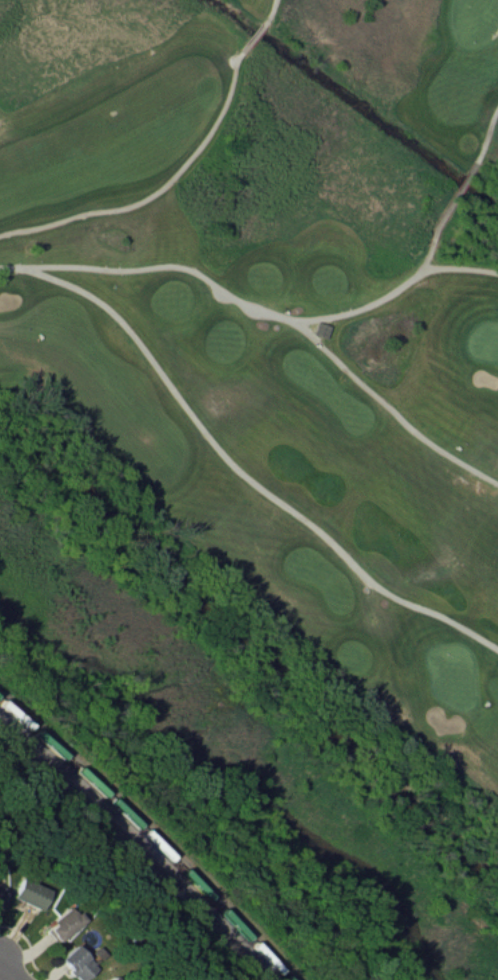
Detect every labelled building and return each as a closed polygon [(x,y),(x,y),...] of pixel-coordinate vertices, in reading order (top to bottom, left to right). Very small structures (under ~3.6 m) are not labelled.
[(330,329),(325,340),(313,335),(318,325),(330,329)] [(39,913),(48,893),(23,882),(14,902),(39,913)] [(81,924),(68,910),(43,931),(55,946),(81,924)] [(84,959),(74,948),(58,962),(75,979),(86,979),(96,971),(93,967),(104,958),(95,949),(84,959)]
